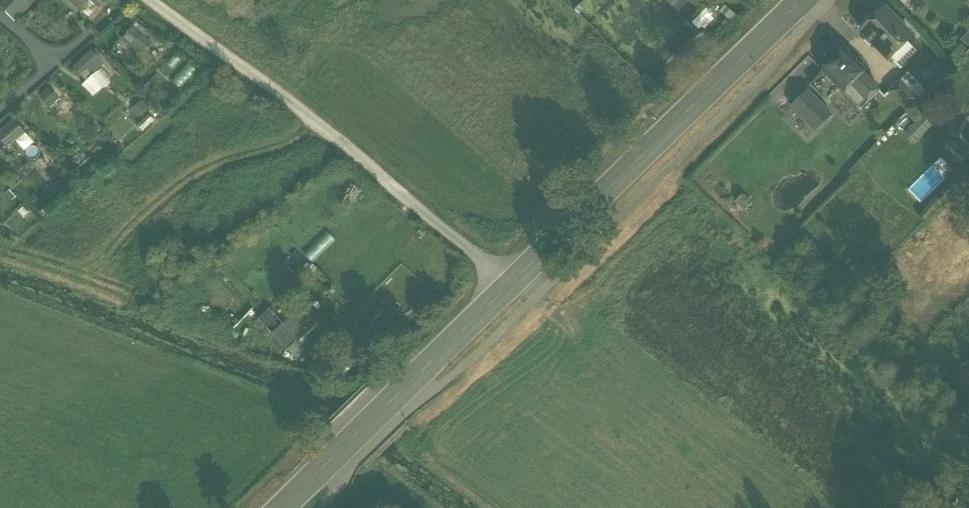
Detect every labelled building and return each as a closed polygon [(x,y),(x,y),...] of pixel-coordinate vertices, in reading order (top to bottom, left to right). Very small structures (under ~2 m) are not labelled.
[(16,25),(38,0),(0,0),(0,10),(16,25)] [(81,11),(91,0),(69,0),(81,11)] [(687,0),(667,0),(678,10),(687,0)] [(884,10),(861,32),(889,61),(912,39),(884,10)] [(132,26),(124,43),(146,53),(154,36),(132,26)] [(74,66),(87,79),(105,62),(92,48),(74,66)] [(867,73),(845,50),(821,72),(844,95),(864,77),(867,73)] [(92,96),(109,80),(99,69),(82,85),(92,96)] [(927,93),(908,74),(900,82),(916,99),(918,101),(927,93)] [(864,77),(844,95),(860,112),(879,93),(864,77)] [(916,99),(900,82),(899,82),(888,93),(905,110),(916,99)] [(807,90),(789,107),(814,134),(833,116),(807,90)] [(0,130),(0,140),(8,148),(26,132),(13,118),(0,130)] [(751,204),(741,196),(736,202),(746,210),(751,204)] [(855,265),(846,274),(856,284),(866,275),(855,265)] [(283,326),(273,336),(285,349),(296,338),(305,347),(317,336),(323,330),(303,308),(283,326)] [(283,326),(268,310),(257,320),(273,336),(283,326)]
